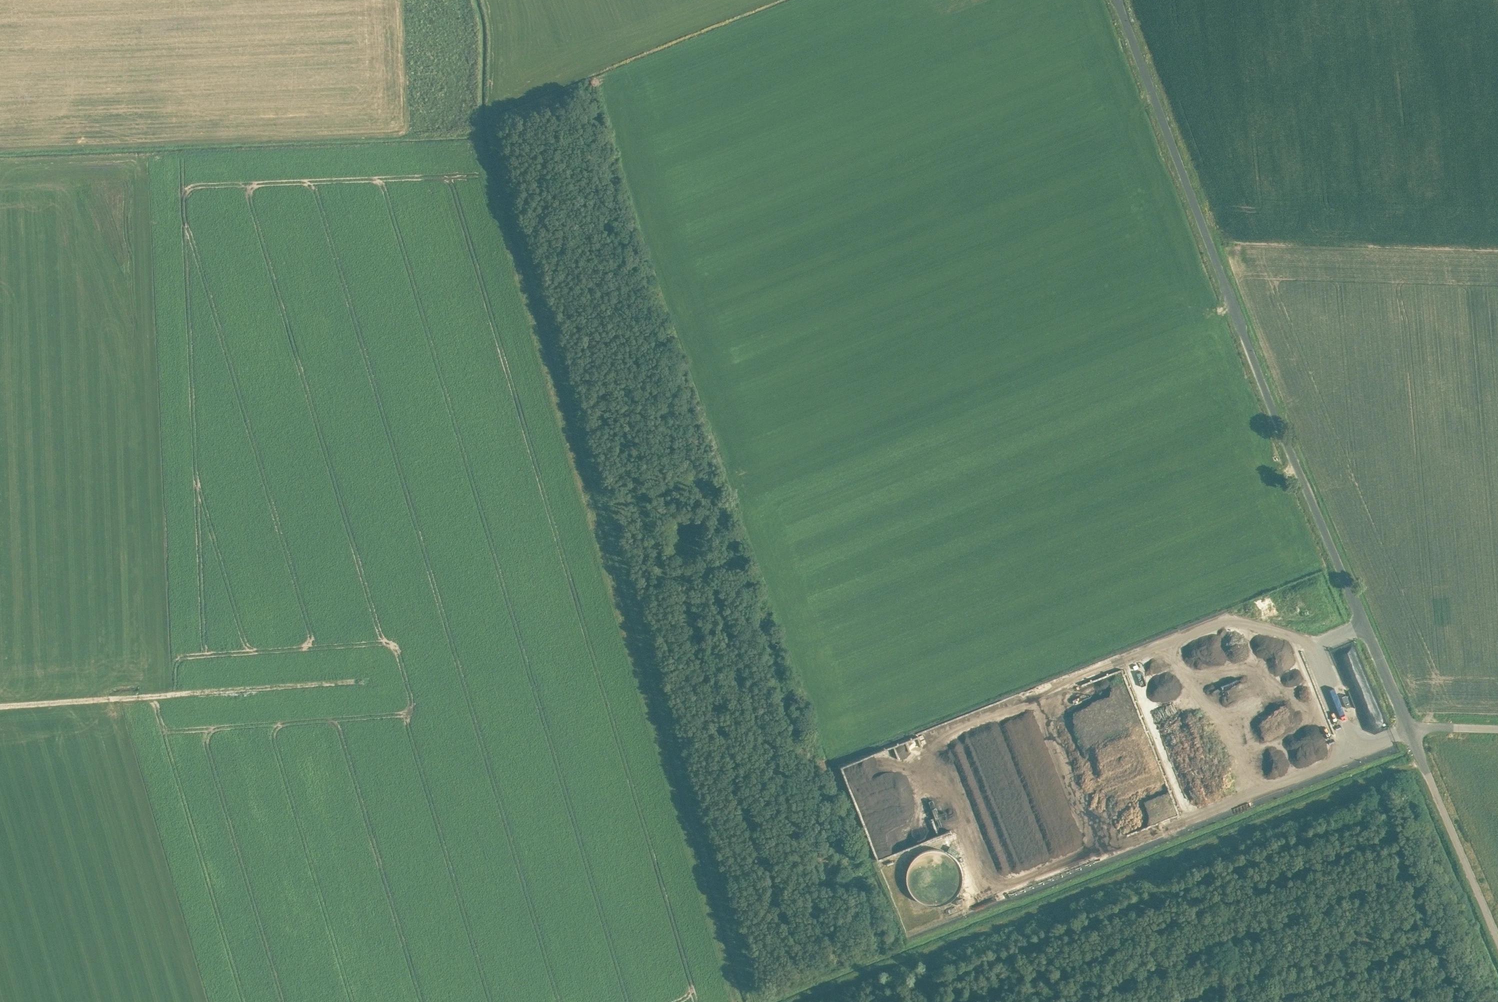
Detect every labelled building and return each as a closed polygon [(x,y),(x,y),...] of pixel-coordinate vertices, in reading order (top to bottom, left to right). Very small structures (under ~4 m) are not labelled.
[(1385,724),(1358,641),(1336,649),(1363,731),(1385,724)] [(1346,695),(1342,696),(1346,708),(1351,706),(1346,695)] [(916,798),(907,780),(894,786),(904,804),(916,798)] [(941,861),(939,875),(946,876),(944,886),(959,889),(962,873),(957,872),(958,864),(941,861)]
